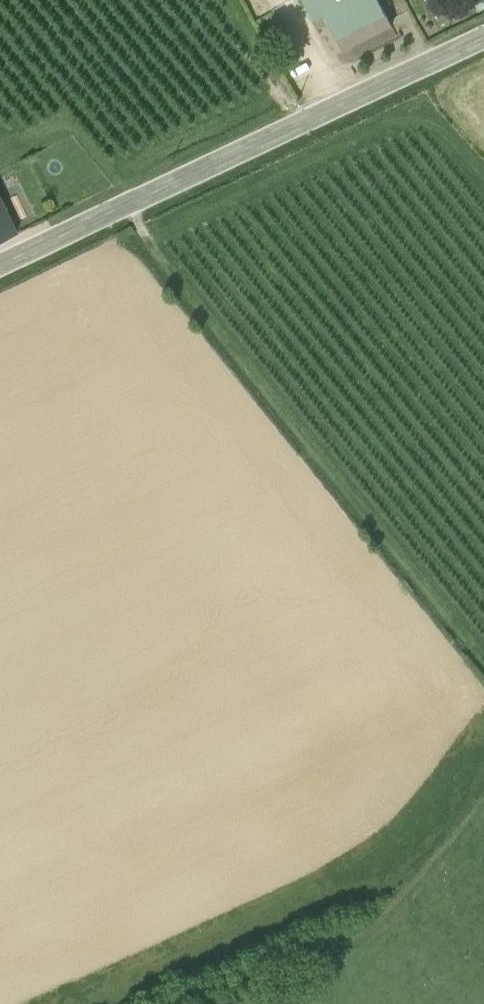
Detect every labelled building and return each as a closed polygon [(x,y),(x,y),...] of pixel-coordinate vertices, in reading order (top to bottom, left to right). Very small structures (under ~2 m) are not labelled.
[(316,32),(326,26),(341,53),(391,26),(376,0),(299,0),(316,32)] [(477,11),(480,10),(483,8),(483,0),(470,0),(477,11)] [(16,233),(0,199),(0,241),(16,233)]
